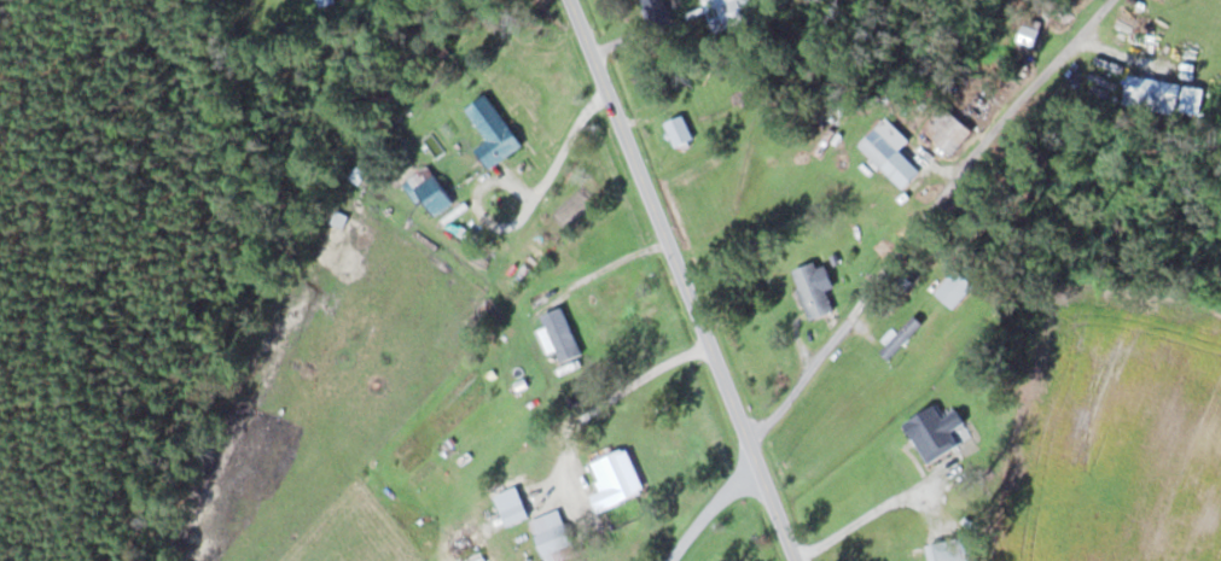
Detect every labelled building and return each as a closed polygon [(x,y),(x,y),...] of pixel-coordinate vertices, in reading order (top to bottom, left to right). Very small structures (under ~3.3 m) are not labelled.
[(669,19),(663,0),(642,0),(649,25),(669,19)] [(715,32),(758,17),(752,0),(704,0),(715,32)] [(1016,49),(1032,54),(1043,22),(1027,16),(1016,49)] [(1205,86),(1128,74),(1124,104),(1200,117),(1205,86)] [(488,141),(475,149),(486,168),(521,148),(490,95),(468,108),(488,141)] [(922,128),(952,155),(973,132),(943,105),(922,128)] [(694,142),(683,115),(665,123),(676,149),(694,142)] [(903,190),(921,171),(877,127),(859,145),(903,190)] [(426,201),(431,215),(450,208),(434,166),(403,178),(414,206),(426,201)] [(832,316),(819,263),(795,269),(808,322),(832,316)] [(975,286),(957,269),(935,293),(953,310),(975,286)] [(887,358),(923,327),(914,317),(879,349),(887,358)] [(527,407),(544,398),(530,371),(513,380),(527,407)] [(905,423),(928,463),(960,445),(952,430),(965,423),(957,410),(943,418),(935,405),(905,423)] [(644,494),(628,449),(592,461),(602,489),(590,494),(596,511),(644,494)] [(529,517),(517,486),(494,495),(506,526),(529,517)] [(558,509),(529,520),(546,560),(558,560),(576,553),(558,509)] [(927,546),(903,553),(905,560),(931,560),(927,546)]
